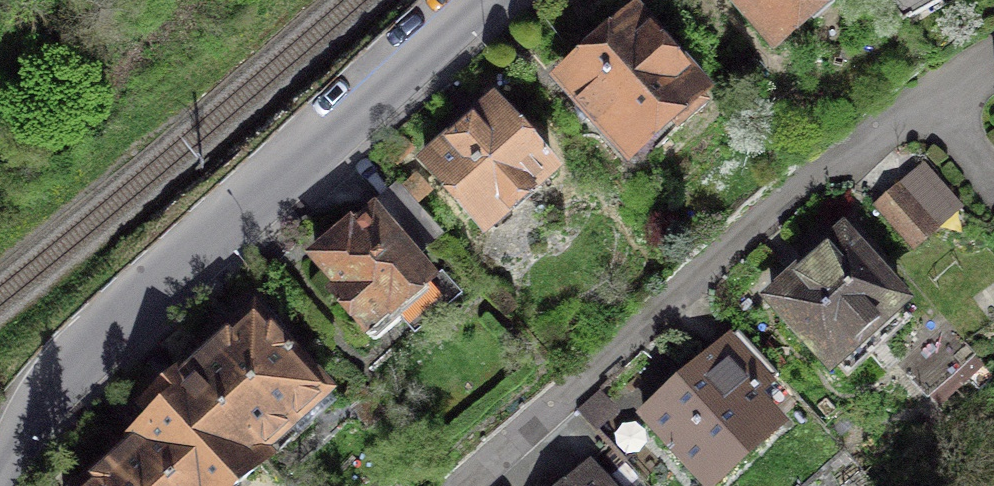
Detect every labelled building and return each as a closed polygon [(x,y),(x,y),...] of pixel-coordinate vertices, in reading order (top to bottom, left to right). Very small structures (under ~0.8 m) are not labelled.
[(773,44),(825,0),(735,0),(773,44)] [(699,94),(632,18),(563,78),(581,99),(576,104),(591,122),(602,122),(630,154),(667,121),(676,132),(705,106),(697,96),(699,94)] [(509,123),(492,104),(424,163),(483,231),(552,171),(548,167),(566,152),(527,107),(509,123)] [(348,230),(315,258),(341,288),(334,293),(374,340),(400,319),(393,310),(428,280),(411,261),(443,234),(401,185),(370,212),(373,216),(352,234),(348,230)] [(898,187),(877,205),(914,247),(935,229),(898,187)] [(901,303),(841,237),(809,266),(806,262),(791,275),(794,278),(771,299),(814,345),(812,347),(830,365),(834,361),(847,375),(908,320),(897,307),(901,303)] [(327,391),(253,311),(214,346),(185,372),(260,453),(327,391)] [(777,376),(737,331),(643,415),(703,483),(774,419),(754,396),(777,376)] [(185,372),(146,409),(157,421),(132,444),(170,485),(233,485),(264,457),(260,453),(185,372)] [(132,444),(85,485),(170,485),(132,444)] [(585,466),(562,485),(603,485),(585,466)] [(760,485),(787,485),(774,473),(760,485)]
